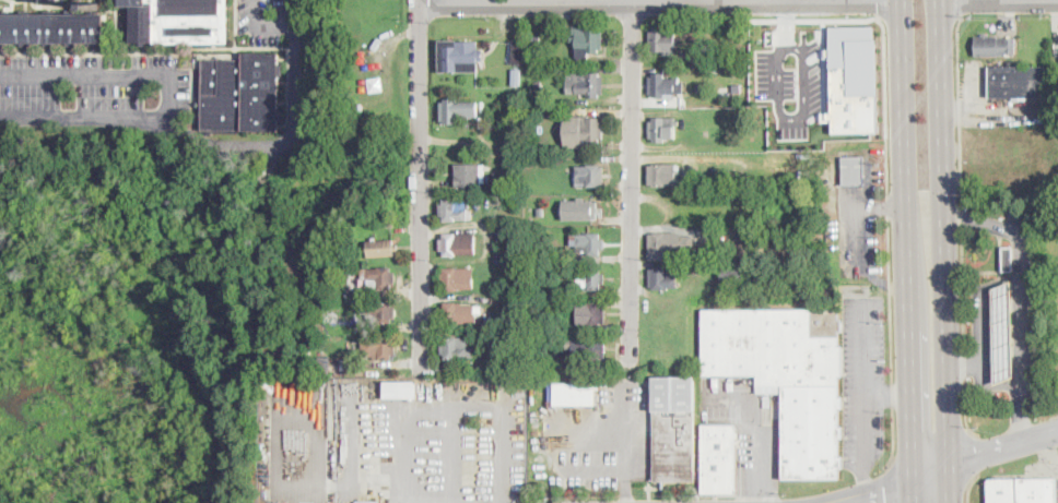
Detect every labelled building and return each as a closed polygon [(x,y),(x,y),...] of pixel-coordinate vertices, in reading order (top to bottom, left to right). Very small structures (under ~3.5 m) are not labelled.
[(122,5),(122,0),(229,0),(230,44),(219,44),(218,44),(213,44),(195,44),(191,44),(181,44),(177,44),(158,44),(155,44),(155,41),(132,41),(132,9),(132,5),(122,5)] [(25,43),(0,43),(0,14),(4,14),(14,14),(25,14),(28,14),(89,14),(106,13),(107,43),(95,43),(93,43),(91,43),(73,43),(70,43),(51,43),(49,43),(28,43),(25,43)] [(874,25),(875,38),(878,38),(880,131),(833,132),(833,120),(822,121),(822,111),(832,111),(831,26),(874,25)] [(675,56),(662,56),(662,51),(654,51),(654,48),(649,48),(649,32),(653,32),(653,27),(665,27),(665,33),(675,33),(675,56)] [(603,43),(603,49),(599,49),(599,53),(589,53),(589,59),(577,59),(577,34),(574,34),(574,28),(599,28),(599,32),(603,32),(603,43)] [(989,34),(989,37),(998,37),(998,39),(1015,39),(1015,53),(1007,53),(1007,56),(975,56),(975,37),(984,37),(984,34),(989,34)] [(484,51),(484,61),(478,61),(478,72),(439,72),(439,41),(478,41),(478,49),(484,50),(484,51)] [(524,43),(521,65),(512,64),(512,62),(514,41),(524,43)] [(546,47),(546,53),(552,53),(553,60),(533,61),(532,48),(546,47)] [(244,53),(251,53),(279,53),(279,132),(203,132),(203,59),(244,59),(244,53)] [(702,53),(702,63),(691,63),(691,53),(702,53)] [(1047,97),(990,98),(990,68),(1050,67),(1050,97),(1047,97)] [(584,71),(584,73),(599,73),(599,77),(603,77),(603,94),(599,94),(599,98),(588,98),(588,94),(567,94),(567,68),(584,68),(584,71)] [(677,80),(677,98),(654,98),(654,94),(649,94),(649,77),(654,77),(654,73),(665,73),(665,80),(677,80)] [(521,77),(521,86),(512,86),(512,77),(521,77)] [(543,91),(537,92),(534,82),(541,80),(543,91)] [(733,92),(733,83),(741,83),(742,92),(733,92)] [(458,99),(458,103),(478,103),(478,117),(458,117),(458,123),(445,123),(445,121),(440,121),(440,103),(445,103),(445,99),(458,99)] [(589,116),(589,118),(600,117),(600,121),(603,121),(603,139),(600,139),(600,142),(589,142),(590,148),(565,148),(564,116),(589,116)] [(680,120),(680,125),(677,125),(677,139),(665,139),(665,143),(654,143),(654,139),(649,139),(649,121),(654,121),(654,118),(675,118),(675,120),(680,120)] [(866,185),(843,185),(842,157),(865,156),(866,185)] [(600,163),(600,166),(604,166),(604,183),(600,183),(600,188),(577,188),(577,166),(587,166),(587,163),(600,163)] [(485,179),(485,182),(480,182),(480,188),(456,187),(456,164),(485,165),(485,179)] [(678,166),(678,170),(680,170),(680,179),(678,179),(678,185),(666,185),(666,188),(649,188),(649,164),(678,164),(678,166)] [(695,180),(695,182),(702,182),(702,190),(684,190),(684,180),(695,180)] [(593,201),(593,202),(598,202),(598,219),(593,219),(593,220),(563,220),(563,201),(578,201),(578,197),(586,197),(586,201),(593,201)] [(468,202),(468,209),(473,209),(473,219),(456,219),(456,223),(444,221),(444,216),(439,216),(439,207),(439,204),(444,204),(444,199),(461,199),(461,202),(468,202)] [(600,232),(600,240),(604,240),(604,250),(601,250),(601,255),(588,255),(588,252),(577,252),(577,245),(572,245),(572,235),(588,235),(588,232),(600,232)] [(681,232),(681,237),(689,237),(689,253),(667,253),(667,261),(649,261),(649,232),(681,232)] [(475,235),(475,254),(457,254),(457,256),(444,256),(444,251),(440,251),(440,239),(444,239),(444,233),(475,233),(475,235)] [(395,239),(395,244),(398,244),(399,251),(395,251),(395,255),(368,258),(367,241),(395,239)] [(1013,272),(1003,272),(1003,249),(1012,249),(1013,272)] [(563,252),(563,260),(554,260),(554,251),(563,252)] [(391,266),(391,272),(396,272),(396,285),(392,285),(392,290),(374,290),(374,287),(368,286),(368,279),(362,279),(362,268),(379,268),(379,266),(391,266)] [(667,266),(667,268),(677,268),(678,287),(668,288),(669,289),(654,289),(654,287),(650,287),(649,270),(654,270),(654,267),(667,266)] [(601,267),(601,274),(604,274),(604,284),(601,284),(601,290),(574,290),(574,279),(577,279),(577,270),(588,270),(588,267),(601,267)] [(473,268),(473,288),(457,288),(457,290),(444,291),(444,287),(440,287),(440,274),(444,274),(444,268),(473,268)] [(351,273),(350,282),(341,280),(342,272),(351,273)] [(1015,376),(996,384),(994,288),(1012,280),(1015,376)] [(392,301),(392,307),(396,307),(396,319),(392,319),(392,324),(376,324),(376,321),(368,321),(368,314),(362,314),(362,303),(379,303),(379,301),(392,301)] [(462,306),(474,306),(474,314),(477,314),(477,324),(445,324),(445,320),(442,320),(442,308),(444,308),(444,302),(462,302),(462,306)] [(606,324),(577,323),(578,303),(607,303),(606,324)] [(839,309),(839,320),(843,320),(843,333),(840,333),(840,346),(843,346),(843,378),(840,378),(840,397),(844,397),(844,410),(839,410),(839,428),(844,428),(844,439),(840,439),(840,457),(844,457),(844,469),(840,469),(840,479),(784,479),(784,395),(757,395),(759,374),(703,374),(703,310),(839,309)] [(543,310),(543,312),(559,312),(559,320),(544,320),(544,324),(530,324),(530,311),(543,310)] [(392,336),(392,343),(396,343),(396,357),(391,357),(391,359),(375,359),(375,357),(368,357),(368,349),(362,349),(362,338),(379,338),(379,336),(392,336)] [(462,337),(462,340),(469,340),(469,347),(474,347),(474,358),(458,358),(458,359),(445,359),(445,355),(440,355),(440,343),(445,343),(445,337),(462,337)] [(601,337),(601,339),(606,339),(606,358),(601,358),(601,360),(573,360),(573,339),(588,339),(588,337),(601,337)] [(518,362),(510,362),(509,350),(518,349),(518,362)] [(696,481),(686,481),(655,482),(654,378),(695,376),(696,481)] [(418,398),(385,399),(385,382),(418,382),(418,398)] [(597,406),(555,406),(555,383),(597,383),(597,406)] [(715,494),(704,494),(703,426),(737,426),(738,493),(715,494)] [(1056,477),(1056,502),(989,502),(988,478),(1033,477),(1056,477)]
